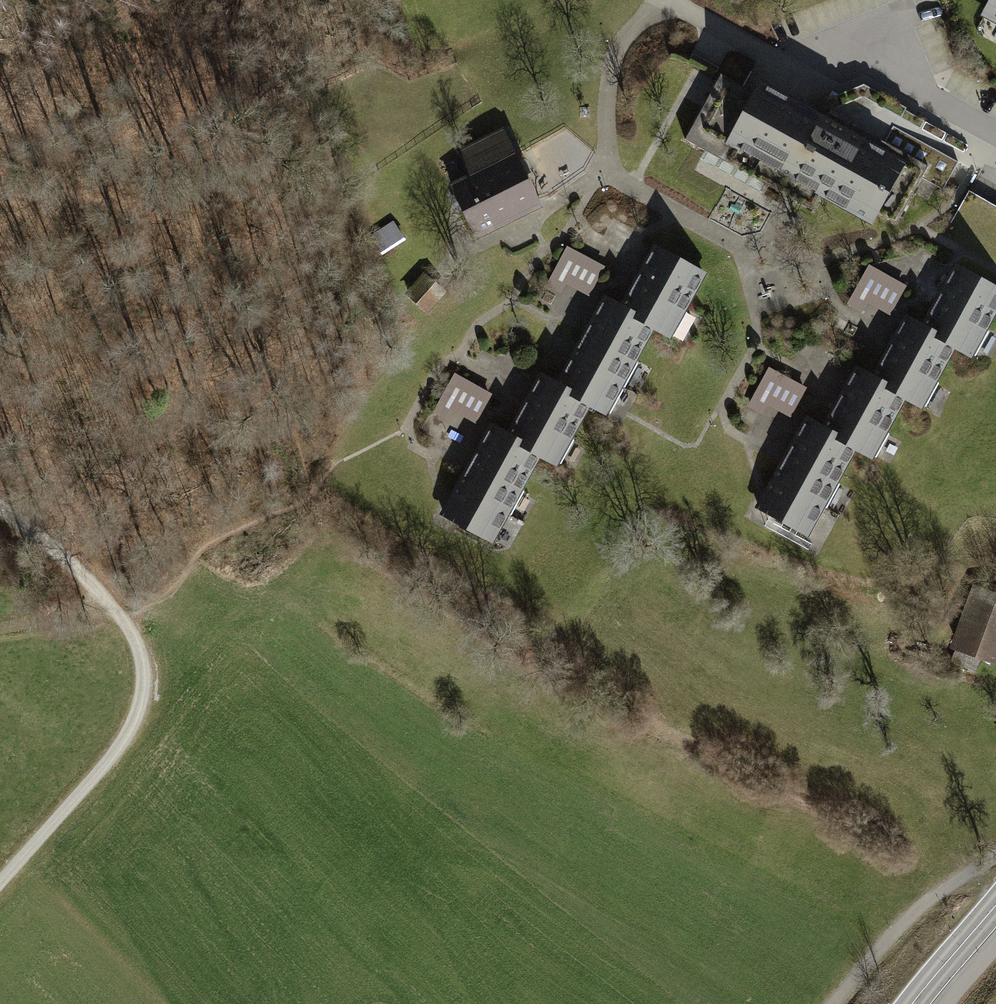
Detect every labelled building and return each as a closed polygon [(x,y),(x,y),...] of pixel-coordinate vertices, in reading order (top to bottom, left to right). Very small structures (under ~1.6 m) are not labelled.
[(975,22),(995,34),(995,0),(987,0),(975,22)] [(875,229),(909,168),(724,64),(682,138),(790,198),(810,209),(817,197),(875,229)] [(543,216),(539,208),(515,158),(503,133),(456,155),(469,182),(449,191),(476,248),(543,216)] [(405,240),(393,221),(371,235),(383,254),(405,240)] [(589,296),(604,269),(568,249),(547,285),(563,294),(568,284),(589,296)] [(669,345),(706,279),(656,250),(623,308),(605,298),(556,384),(540,376),(507,435),(492,427),(440,518),(491,547),(538,464),(558,475),(593,413),(609,422),(657,338),(669,345)] [(995,317),(995,290),(950,265),(920,320),(903,311),(869,373),(851,363),(817,425),(803,418),(752,510),(805,539),(853,452),(869,461),(901,404),(919,414),(953,354),(970,363),(995,317)] [(887,314),(902,287),(866,267),(846,303),(861,312),(866,302),(887,314)] [(430,273),(411,293),(428,310),(448,290),(430,273)] [(789,417),(806,387),(767,365),(745,405),(762,414),(767,405),(789,417)] [(476,422),(491,395),(455,375),(435,411),(450,420),(455,410),(476,422)] [(995,672),(995,600),(970,591),(948,655),(995,672)]
